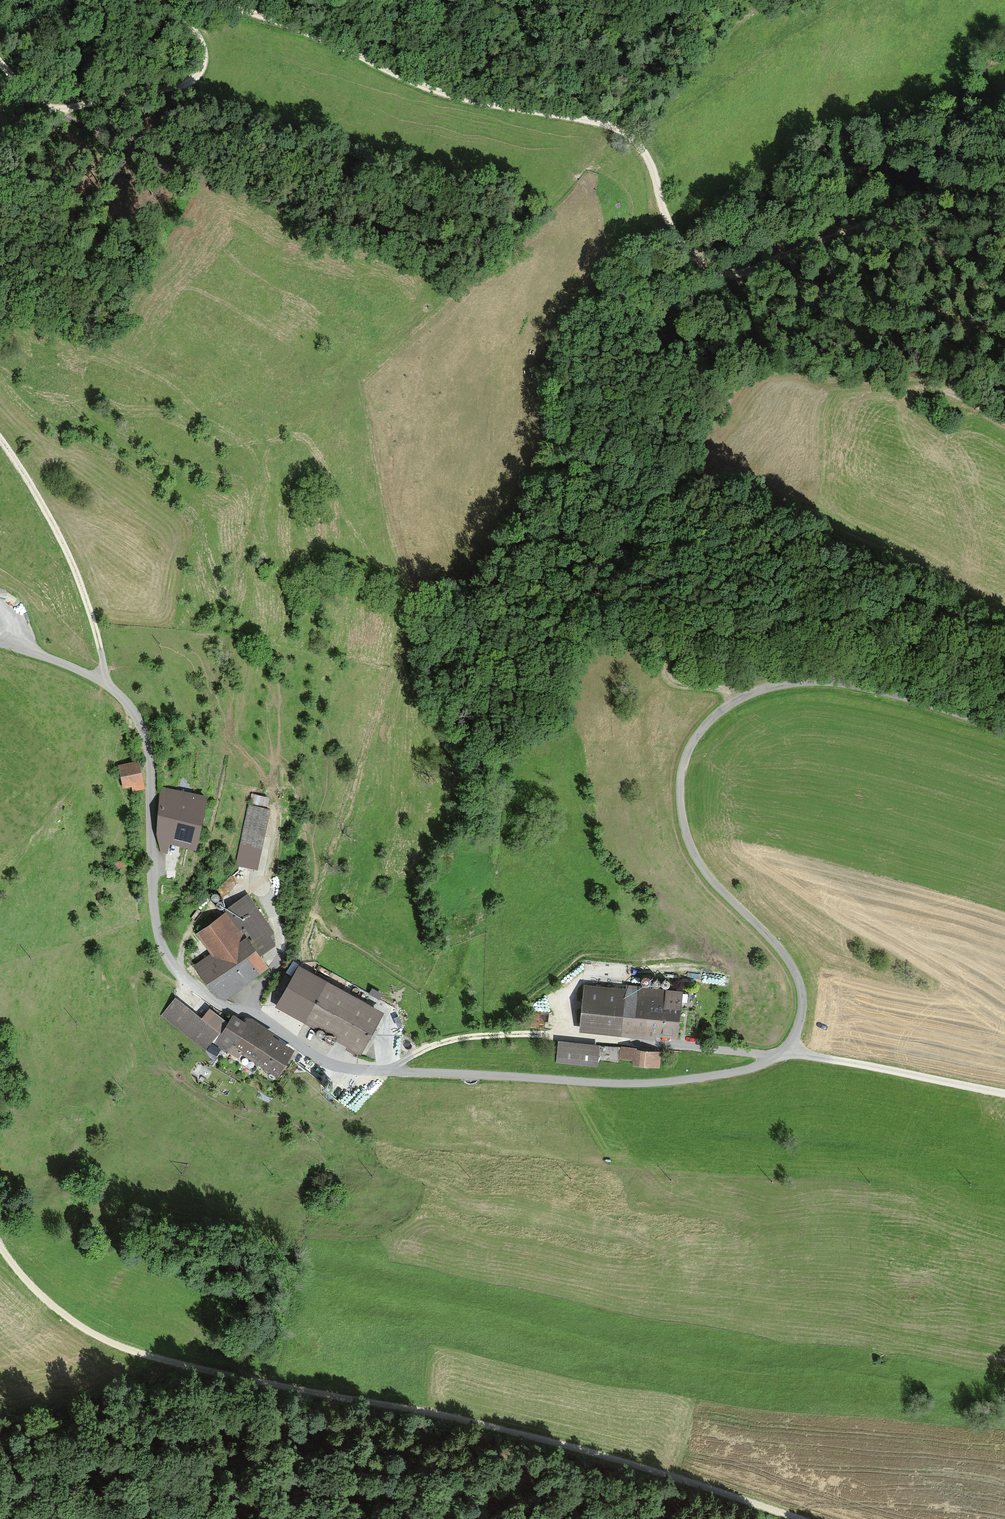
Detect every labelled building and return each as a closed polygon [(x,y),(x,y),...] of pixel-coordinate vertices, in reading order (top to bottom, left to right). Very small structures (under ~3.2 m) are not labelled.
[(135,761),(117,766),(124,789),(142,784),(135,761)] [(167,790),(156,847),(167,850),(169,841),(195,846),(204,797),(167,790)] [(270,810),(248,805),(235,864),(257,869),(270,810)] [(195,967),(221,999),(269,964),(261,953),(275,943),(274,928),(248,893),(196,932),(211,953),(195,967)] [(299,960),(275,1003),(360,1050),(384,1007),(299,960)] [(585,986),(581,1029),(654,1037),(654,1033),(675,1036),(679,992),(626,986),(625,990),(585,986)] [(176,995),(161,1016),(207,1048),(212,1041),(228,1018),(210,1005),(203,1014),(176,995)] [(228,1018),(212,1041),(239,1059),(244,1053),(277,1074),(295,1046),(273,1033),(275,1030),(252,1017),(247,1015),(245,1018),(233,1012),(228,1018)] [(560,1041),(557,1062),(594,1066),(596,1045),(560,1041)] [(631,1060),(631,1063),(657,1066),(659,1052),(600,1045),(599,1056),(631,1060)]
